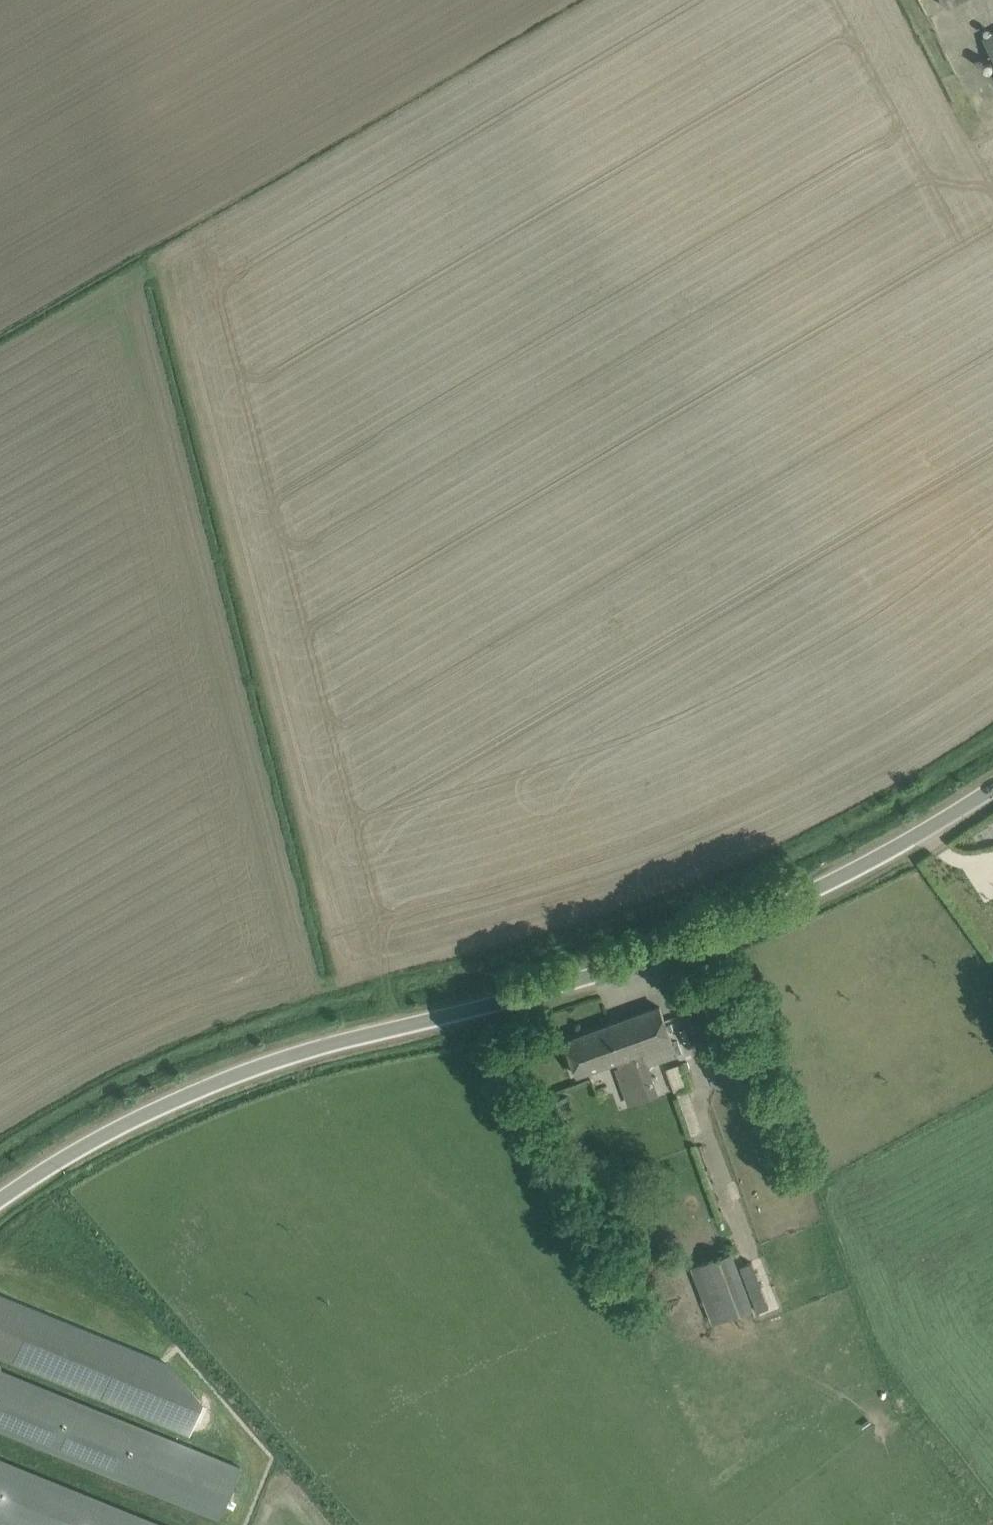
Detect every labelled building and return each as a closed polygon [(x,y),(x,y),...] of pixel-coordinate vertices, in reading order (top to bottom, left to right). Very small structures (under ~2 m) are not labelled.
[(992,57),(992,33),(983,38),(992,57)] [(678,1055),(667,1025),(660,1006),(565,1040),(578,1075),(618,1060),(620,1065),(616,1067),(623,1084),(621,1085),(621,1087),(623,1086),(630,1104),(660,1093),(649,1066),(678,1055)] [(679,1063),(666,1068),(674,1090),(687,1086),(679,1063)] [(752,1307),(731,1253),(693,1267),(713,1321),(752,1307)] [(751,1261),(740,1265),(757,1311),(769,1306),(751,1261)] [(189,1434),(190,1434),(196,1419),(203,1404),(204,1401),(189,1384),(170,1363),(7,1297),(0,1294),(0,1357),(189,1434)] [(205,1512),(220,1518),(229,1496),(231,1491),(232,1489),(233,1486),(235,1480),(241,1467),(0,1369),(0,1429),(205,1512)] [(6,1524),(168,1524),(0,1457),(0,1523),(6,1524)]
